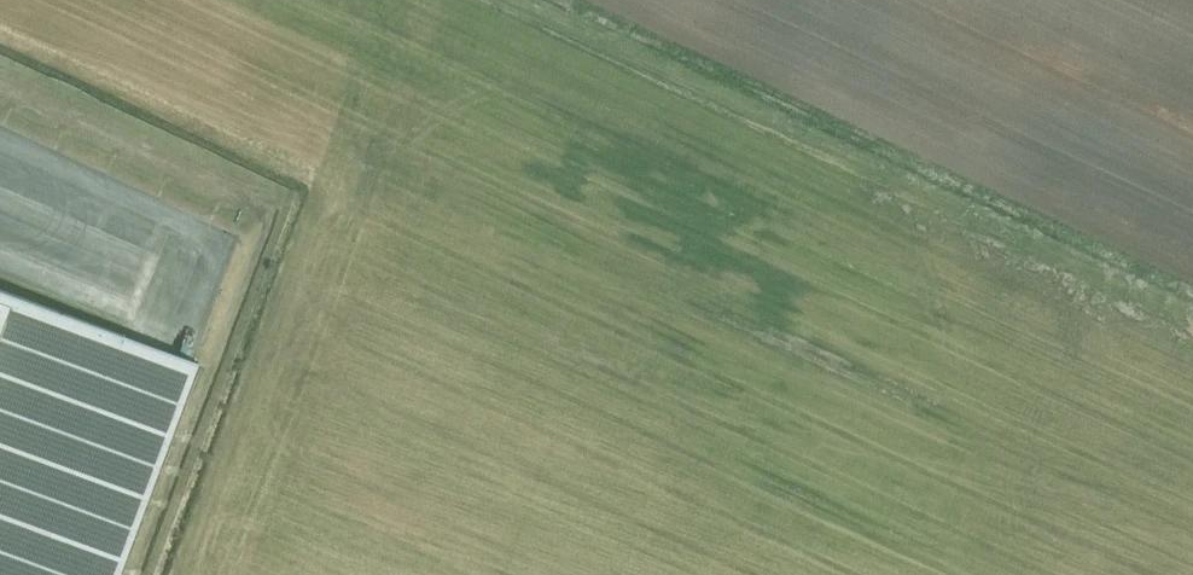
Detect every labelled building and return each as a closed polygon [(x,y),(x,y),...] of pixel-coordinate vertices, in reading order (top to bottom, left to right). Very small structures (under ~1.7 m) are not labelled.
[(0,277),(0,574),(106,574),(192,351),(0,277)]
